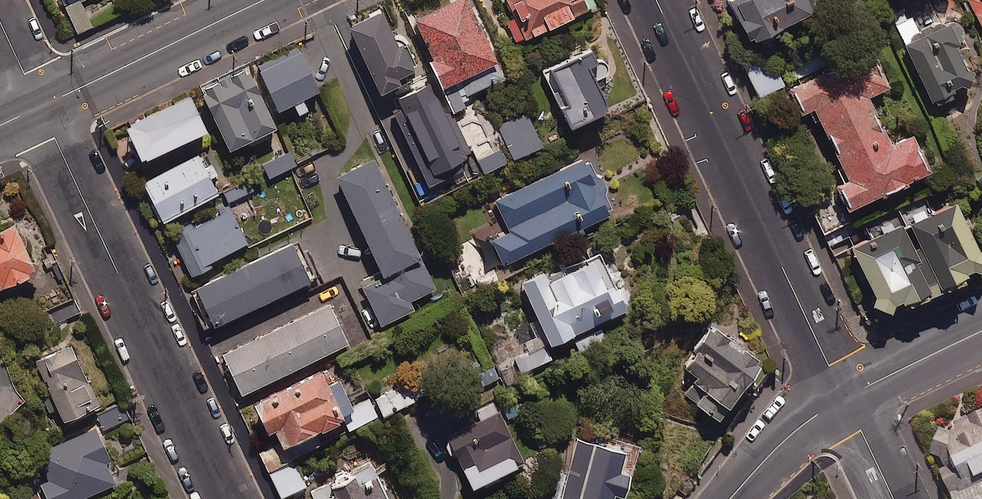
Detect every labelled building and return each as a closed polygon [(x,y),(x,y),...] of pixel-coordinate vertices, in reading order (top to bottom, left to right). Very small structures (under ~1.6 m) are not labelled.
[(86,0),(61,0),(77,33),(92,26),(80,3),(86,0)] [(453,113),(463,109),(460,103),(468,100),(466,95),(501,79),(466,0),(461,0),(412,22),(453,113)] [(509,12),(504,14),(516,43),(595,9),(591,0),(504,0),(509,12)] [(728,4),(750,46),(814,12),(808,0),(735,0),(728,4)] [(981,28),(981,0),(969,0),(981,28)] [(916,37),(903,10),(892,15),(933,105),(973,87),(953,44),(965,39),(955,18),(916,37)] [(397,49),(380,14),(348,29),(380,95),(401,85),(398,79),(414,72),(402,46),(397,49)] [(602,115),(605,106),(593,80),(608,73),(602,61),(594,65),(588,52),(543,73),(569,130),(602,115)] [(318,93),(301,54),(258,73),(276,112),(293,105),(297,115),(306,111),(301,100),(318,93)] [(888,88),(872,55),(849,66),(848,63),(791,90),(803,114),(814,108),(842,166),(838,168),(846,184),(839,187),(850,210),(927,173),(910,137),(888,148),(865,99),(888,88)] [(274,130),(247,70),(200,92),(228,151),(274,130)] [(203,133),(187,98),(124,127),(140,163),(203,133)] [(541,149),(524,108),(496,120),(513,160),(541,149)] [(507,165),(501,151),(477,161),(483,174),(507,165)] [(295,165),(290,153),(262,166),(268,178),(295,165)] [(203,169),(197,156),(141,184),(161,223),(216,196),(208,179),(216,175),(211,165),(203,169)] [(615,214),(589,158),(496,201),(510,232),(491,241),(502,266),(615,214)] [(434,290),(374,161),(335,178),(383,282),(365,291),(381,326),(413,311),(409,302),(434,290)] [(246,182),(224,191),(229,203),(251,194),(246,182)] [(953,201),(929,212),(925,203),(896,216),(936,299),(981,277),(981,262),(953,201)] [(247,244),(230,210),(174,238),(193,277),(210,268),(208,263),(247,244)] [(22,214),(0,224),(0,284),(44,265),(22,214)] [(936,299),(896,216),(866,231),(871,240),(848,251),(883,324),(936,299)] [(491,283),(475,239),(458,245),(463,259),(455,262),(467,292),(491,283)] [(316,279),(298,242),(195,290),(213,328),(316,279)] [(621,288),(616,291),(600,257),(548,282),(544,273),(519,285),(549,348),(631,309),(621,288)] [(81,311),(75,297),(57,305),(64,319),(81,311)] [(347,344),(328,305),(222,355),(241,395),(347,344)] [(760,367),(711,328),(693,352),(696,354),(684,369),(696,379),(683,395),(717,422),(760,367)] [(102,399),(74,341),(39,358),(67,416),(102,399)] [(379,419),(369,398),(351,407),(339,382),(326,387),(319,372),(251,404),(265,434),(274,430),(288,460),(303,453),(298,443),(344,421),(349,432),(379,419)] [(369,398),(379,419),(418,400),(408,380),(369,398)] [(524,465),(494,403),(483,409),(487,417),(445,437),(471,491),(524,465)] [(940,428),(933,452),(936,459),(954,498),(981,498),(981,409),(940,428)] [(99,424),(29,457),(49,498),(77,498),(124,477),(99,424)] [(586,444),(570,498),(611,498),(612,497),(620,498),(622,498),(628,477),(618,473),(623,455),(586,444)] [(306,487),(295,463),(270,474),(280,498),(306,487)] [(369,465),(310,491),(313,498),(385,498),(369,465)]
